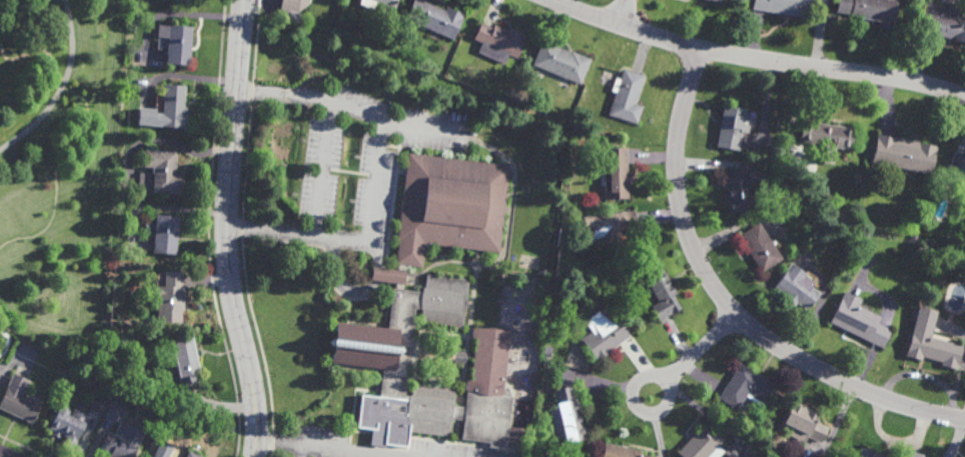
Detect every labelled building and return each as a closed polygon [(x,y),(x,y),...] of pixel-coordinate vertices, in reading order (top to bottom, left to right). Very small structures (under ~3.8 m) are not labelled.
[(279,9),(280,0),(309,0),(308,4),(298,2),(297,12),(279,9)] [(359,4),(360,0),(398,0),(395,8),(377,2),(374,9),(359,4)] [(406,19),(414,0),(422,0),(445,10),(446,6),(465,14),(454,40),(406,19)] [(752,9),(753,0),(812,0),(810,17),(752,9)] [(835,11),(837,0),(897,0),(892,30),(877,28),(878,21),(870,19),(870,21),(864,21),(864,18),(849,16),(849,13),(835,11)] [(960,20),(964,21),(964,42),(953,40),(953,39),(931,34),(932,31),(919,28),(923,11),(925,11),(927,2),(962,10),(960,20)] [(493,28),(495,24),(505,29),(507,27),(527,36),(517,58),(510,55),(505,65),(478,52),(482,42),(474,39),(481,22),(493,28)] [(189,65),(166,63),(169,25),(192,27),(189,65)] [(571,52),(571,51),(591,59),(580,85),(532,65),(542,40),(571,52)] [(635,104),(642,106),(636,125),(608,115),(615,93),(611,91),(616,78),(619,79),(623,68),(644,75),(635,104)] [(185,129),(161,127),(164,84),(185,86),(184,108),(186,108),(185,129)] [(752,134),(743,132),(740,151),(715,147),(723,106),(746,110),(746,111),(756,112),(752,134)] [(848,150),(836,148),(835,155),(832,155),(831,164),(816,162),(817,152),(812,152),(813,145),(799,142),(802,120),(851,128),(848,150)] [(936,147),(930,175),(870,162),(876,135),(936,147)] [(627,173),(630,173),(630,184),(627,184),(628,199),(605,199),(604,186),(600,186),(600,161),(604,161),(604,148),(627,148),(627,173)] [(175,175),(182,175),(182,193),(153,192),(153,190),(137,190),(137,173),(151,174),(151,180),(154,180),(154,167),(144,166),(145,152),(155,152),(155,151),(176,151),(175,175)] [(954,151),(964,155),(964,179),(947,174),(954,151)] [(511,166),(500,254),(426,244),(423,269),(408,267),(405,291),(424,294),(425,288),(427,289),(429,275),(472,281),(466,330),(422,324),(424,311),(423,311),(416,310),(415,323),(417,324),(409,384),(407,384),(406,397),(413,398),(415,384),(458,390),(456,407),(467,409),(469,393),(466,392),(467,381),(471,382),(476,341),(472,340),(473,329),(512,334),(504,397),(514,398),(510,428),(507,451),(490,449),(490,444),(462,441),(465,423),(454,421),(452,438),(409,433),(410,421),(408,421),(409,416),(389,413),(384,452),(375,451),(380,412),(379,412),(384,372),(331,366),(336,323),(387,329),(392,290),(395,290),(396,285),(377,282),(370,282),(372,268),(380,269),(397,271),(398,266),(396,266),(399,241),(398,240),(409,153),(511,166)] [(730,215),(723,174),(747,170),(753,211),(730,215)] [(613,250),(599,243),(593,231),(585,232),(583,217),(634,211),(636,226),(622,228),(613,250)] [(177,256),(153,254),(154,237),(144,236),(146,216),(156,217),(156,215),(180,217),(177,256)] [(762,273),(738,236),(759,223),(783,259),(762,273)] [(791,243),(788,237),(794,235),(797,240),(791,243)] [(808,312),(797,303),(794,307),(784,300),(787,296),(775,287),(792,264),(808,275),(806,277),(816,284),(813,288),(821,295),(808,312)] [(658,322),(650,306),(657,303),(644,279),(663,269),(676,294),(673,295),(681,309),(658,322)] [(184,287),(186,287),(187,312),(184,312),(184,325),(160,325),(160,287),(167,287),(167,273),(184,273),(184,287)] [(880,350),(828,324),(843,293),(860,301),(857,307),(878,318),(875,324),(889,331),(880,350)] [(597,364),(580,340),(590,332),(585,326),(587,320),(606,306),(629,337),(609,352),(611,354),(597,364)] [(956,371),(939,367),(940,364),(921,359),(920,362),(904,357),(918,307),(936,313),(930,334),(951,340),(950,343),(962,347),(956,371)] [(116,343),(111,339),(115,335),(120,339),(116,343)] [(199,376),(195,377),(197,386),(183,389),(181,380),(182,380),(179,363),(170,365),(168,355),(175,354),(173,343),(192,339),(199,376)] [(550,357),(542,355),(544,347),(552,349),(550,357)] [(118,365),(111,364),(112,357),(119,358),(118,365)] [(776,387),(764,406),(762,404),(761,406),(747,397),(738,411),(719,398),(741,364),(776,387)] [(32,424),(0,409),(0,402),(13,374),(29,381),(23,395),(42,404),(32,424)] [(587,440),(566,445),(553,391),(571,387),(574,400),(577,400),(587,440)] [(105,416),(90,409),(97,395),(111,401),(105,416)] [(822,445),(808,438),(805,444),(788,435),(791,428),(783,424),(793,402),(821,415),(817,424),(829,429),(822,445)] [(72,418),(74,411),(88,416),(85,424),(86,425),(79,442),(78,442),(75,449),(64,444),(66,437),(60,435),(59,439),(53,436),(55,432),(49,430),(58,408),(69,412),(68,417),(72,418)] [(138,455),(137,456),(111,456),(101,451),(108,434),(114,436),(120,422),(133,428),(133,429),(146,435),(140,449),(139,448),(136,454),(138,455)] [(724,453),(720,456),(680,456),(677,454),(705,424),(724,442),(719,448),(724,453)] [(525,430),(523,447),(508,445),(510,428),(525,430)] [(640,455),(651,456),(601,456),(604,444),(641,452),(640,455)] [(861,449),(886,456),(859,456),(861,449)]
